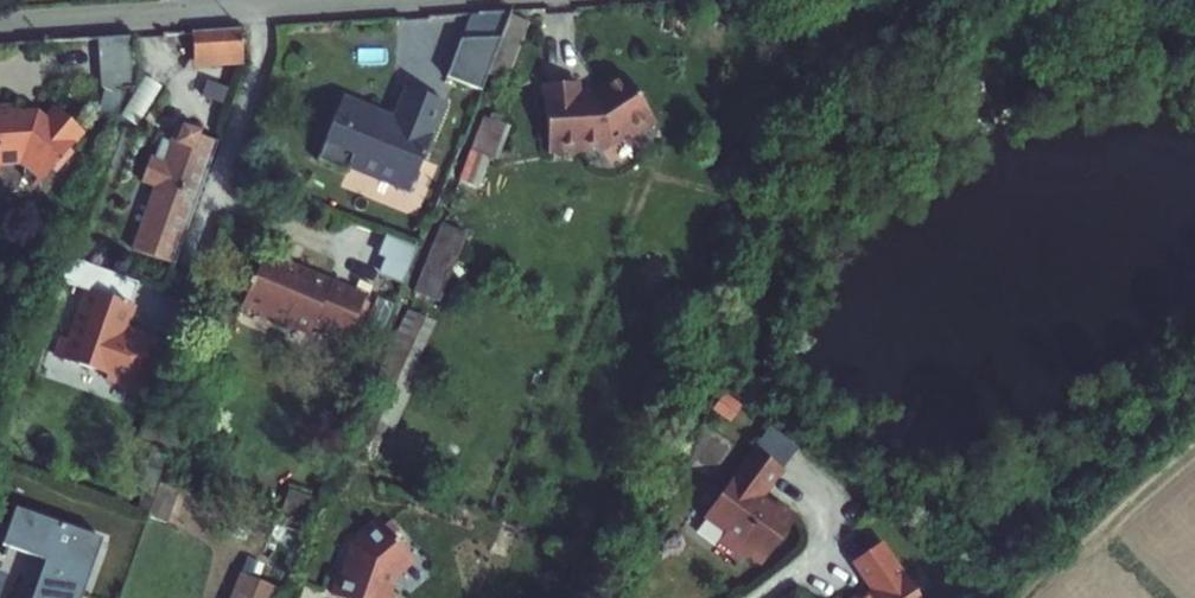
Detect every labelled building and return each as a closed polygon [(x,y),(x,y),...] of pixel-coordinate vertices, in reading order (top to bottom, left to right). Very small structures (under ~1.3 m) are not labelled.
[(453,79),(481,90),(487,75),(510,15),(511,10),(478,12),(453,79)] [(507,83),(529,22),(510,15),(487,75),(507,83)] [(242,28),(197,31),(200,67),(243,65),(243,57),(242,28)] [(133,36),(97,38),(101,88),(136,85),(133,36)] [(577,82),(544,85),(548,153),(586,151),(591,145),(611,143),(626,133),(629,138),(655,121),(622,73),(598,89),(600,91),(594,94),(578,95),(577,82)] [(344,96),(318,159),(347,171),(355,153),(384,165),(379,178),(409,191),(445,102),(407,86),(392,121),(382,117),(384,113),(344,96)] [(124,95),(104,89),(97,110),(117,117),(124,95)] [(20,164),(23,166),(24,177),(36,188),(51,169),(55,172),(73,151),(69,148),(83,132),(54,107),(44,118),(37,112),(19,113),(19,110),(10,111),(9,106),(0,107),(0,165),(20,164)] [(506,125),(484,116),(474,138),(496,147),(506,125)] [(131,250),(175,265),(218,142),(198,135),(199,132),(182,126),(177,142),(171,140),(170,143),(162,140),(155,160),(150,158),(141,182),(153,186),(131,250)] [(479,189),(496,147),(474,138),(457,180),(479,189)] [(377,183),(379,178),(384,165),(355,153),(347,171),(377,183)] [(464,233),(441,224),(413,291),(435,300),(464,233)] [(378,274),(402,284),(417,247),(386,234),(377,255),(384,258),(378,274)] [(347,339),(354,323),(363,301),(365,297),(263,254),(243,303),(310,332),(314,325),(347,339)] [(138,284),(66,256),(57,280),(87,290),(69,341),(62,338),(55,356),(109,375),(107,380),(141,392),(160,341),(127,330),(135,306),(131,305),(138,284)] [(393,304),(376,298),(363,329),(380,336),(393,304)] [(363,301),(354,323),(360,326),(370,304),(363,301)] [(388,352),(413,363),(423,340),(398,330),(388,352)] [(387,424),(413,363),(388,352),(369,396),(372,397),(364,414),(371,417),(387,424)] [(773,433),(759,453),(780,468),(794,449),(773,433)] [(753,449),(704,516),(725,532),(719,540),(745,559),(748,555),(761,564),(796,517),(776,503),(773,507),(761,498),(782,469),(780,468),(759,453),(753,449)] [(166,457),(149,451),(137,486),(154,492),(166,457)] [(160,482),(148,516),(165,522),(177,489),(160,482)] [(15,507),(2,544),(45,559),(34,589),(30,587),(27,597),(81,597),(102,538),(15,507)] [(321,591),(339,597),(377,597),(381,589),(377,588),(383,572),(402,558),(369,515),(347,532),(351,537),(344,543),(338,558),(341,559),(337,571),(330,568),(321,591)] [(881,542),(852,562),(872,591),(862,597),(920,597),(881,542)] [(284,572),(247,558),(231,597),(273,597),(284,572)]
